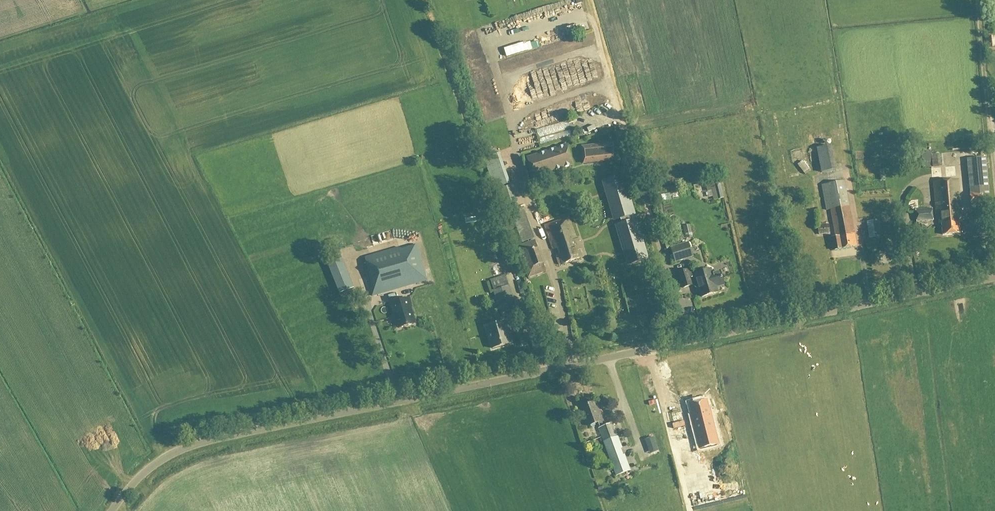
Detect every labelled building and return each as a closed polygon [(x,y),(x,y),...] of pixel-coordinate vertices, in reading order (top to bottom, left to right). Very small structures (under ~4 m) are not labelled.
[(559,28),(550,31),(553,42),(562,39),(559,28)] [(536,32),(528,35),(531,45),(539,42),(536,32)] [(508,56),(530,48),(526,38),(504,46),(508,56)] [(581,148),(583,164),(615,161),(613,145),(581,148)] [(820,173),(835,170),(830,147),(815,150),(820,173)] [(565,148),(526,160),(532,179),(571,168),(565,148)] [(494,154),(501,186),(510,184),(503,153),(494,154)] [(930,155),(930,153),(920,154),(921,169),(939,167),(938,155),(930,155)] [(970,210),(987,209),(990,208),(986,158),(965,159),(966,164),(968,190),(969,191),(970,210)] [(809,171),(801,160),(796,164),(804,176),(809,171)] [(630,266),(646,261),(635,222),(633,223),(631,218),(633,218),(622,177),(606,182),(617,221),(619,220),(620,225),(619,226),(630,266)] [(961,224),(957,181),(932,183),(936,219),(938,219),(938,224),(941,224),(941,235),(959,234),(959,233),(960,233),(960,234),(979,233),(978,222),(961,224)] [(855,247),(843,182),(820,186),(825,211),(829,210),(834,238),(830,239),(832,251),(855,247)] [(707,201),(715,200),(713,192),(706,193),(707,201)] [(916,223),(932,221),(931,209),(915,210),(916,223)] [(575,240),(567,217),(543,226),(552,251),(555,249),(558,256),(554,257),(558,266),(581,257),(578,250),(580,249),(577,239),(575,240)] [(868,239),(879,237),(877,221),(866,223),(868,239)] [(691,233),(689,225),(682,227),(684,235),(691,233)] [(818,236),(829,234),(827,225),(816,227),(818,236)] [(527,279),(545,272),(534,241),(516,248),(527,279)] [(674,263),(692,258),(687,243),(669,248),(674,263)] [(426,282),(416,246),(399,251),(397,249),(363,259),(365,264),(367,272),(364,273),(371,297),(426,282)] [(339,295),(345,293),(352,290),(338,257),(326,261),(339,295)] [(711,275),(709,271),(692,276),(691,271),(687,272),(686,271),(677,274),(681,289),(691,286),(691,285),(694,284),(696,291),(698,290),(700,298),(716,293),(714,288),(723,285),(719,273),(711,275)] [(501,315),(516,309),(507,287),(504,276),(489,281),(493,292),(492,292),(501,315)] [(416,326),(408,300),(390,305),(397,331),(416,326)] [(491,349),(509,344),(507,336),(509,336),(506,323),(485,328),(491,349)] [(710,411),(709,412),(706,403),(691,406),(694,415),(692,416),(701,450),(719,446),(710,411)] [(596,414),(593,404),(580,409),(587,427),(597,423),(599,429),(597,430),(614,476),(629,471),(612,425),(602,428),(599,422),(601,422),(597,413),(596,414)] [(644,440),(647,447),(655,444),(653,437),(644,440)]
